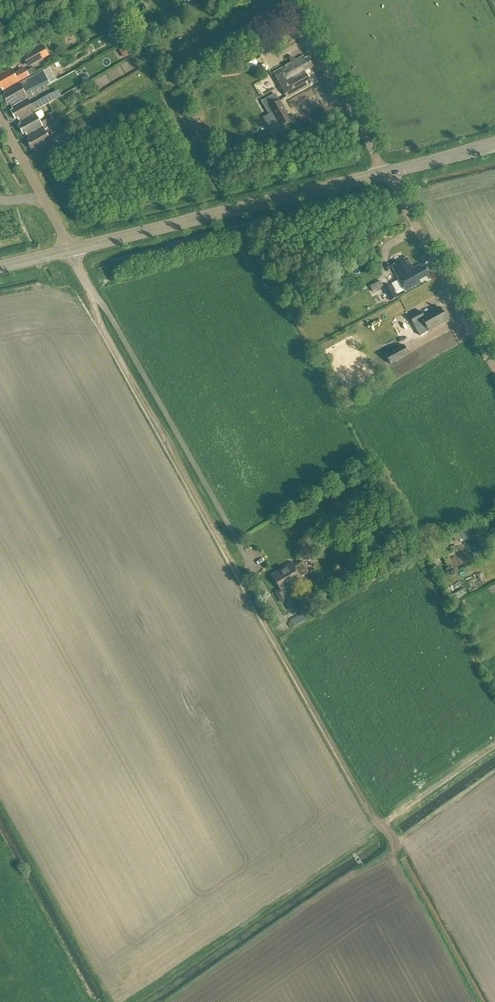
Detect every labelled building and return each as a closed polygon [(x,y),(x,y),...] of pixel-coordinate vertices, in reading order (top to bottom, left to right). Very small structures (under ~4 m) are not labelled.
[(198,0),(194,0),(188,3),(192,9),(201,5),(198,0)] [(238,45),(248,40),(243,32),(233,37),(238,45)] [(43,45),(22,58),(28,68),(49,56),(43,45)] [(273,74),(286,98),(309,85),(302,73),(312,68),(307,59),(305,60),(303,58),(273,74)] [(14,74),(11,70),(0,76),(0,90),(1,89),(2,91),(18,82),(27,78),(25,74),(23,70),(14,74)] [(10,107),(26,97),(35,93),(35,92),(47,86),(43,79),(32,85),(31,84),(22,89),(20,85),(4,94),(5,96),(2,97),(7,106),(9,104),(10,107)] [(45,107),(55,101),(52,94),(31,106),(28,100),(12,108),(13,111),(11,112),(15,120),(17,119),(19,121),(34,113),(45,107)] [(292,122),(276,94),(261,102),(269,115),(272,113),(281,128),(292,122)] [(26,136),(42,127),(53,122),(49,115),(44,117),(41,111),(20,123),(21,125),(18,127),(23,135),(25,134),(26,136)] [(35,151),(50,142),(53,146),(68,137),(65,131),(61,133),(58,127),(46,134),(44,129),(28,138),(29,140),(26,142),(31,150),(33,149),(35,151)] [(406,258),(391,267),(397,278),(396,279),(398,282),(404,292),(404,293),(420,284),(419,281),(429,276),(424,267),(421,269),(420,266),(413,270),(406,258)] [(380,282),(370,287),(373,293),(383,287),(380,282)] [(386,304),(398,297),(391,285),(384,290),(388,298),(384,300),(386,304)] [(429,332),(447,322),(443,313),(440,308),(423,317),(420,312),(409,318),(413,325),(422,320),(429,332)] [(403,345),(386,355),(391,365),(409,355),(403,345)] [(461,540),(462,542),(480,534),(475,524),(458,532),(458,533),(461,540)] [(461,540),(458,533),(452,536),(455,543),(461,540)] [(272,576),(280,591),(276,593),(281,603),(292,597),(288,590),(302,582),(301,579),(309,575),(302,562),(294,567),(292,564),(272,576)] [(318,576),(311,581),(315,588),(322,583),(318,576)] [(325,584),(329,590),(334,587),(330,581),(325,584)] [(310,595),(298,602),(302,609),(314,602),(310,595)]
